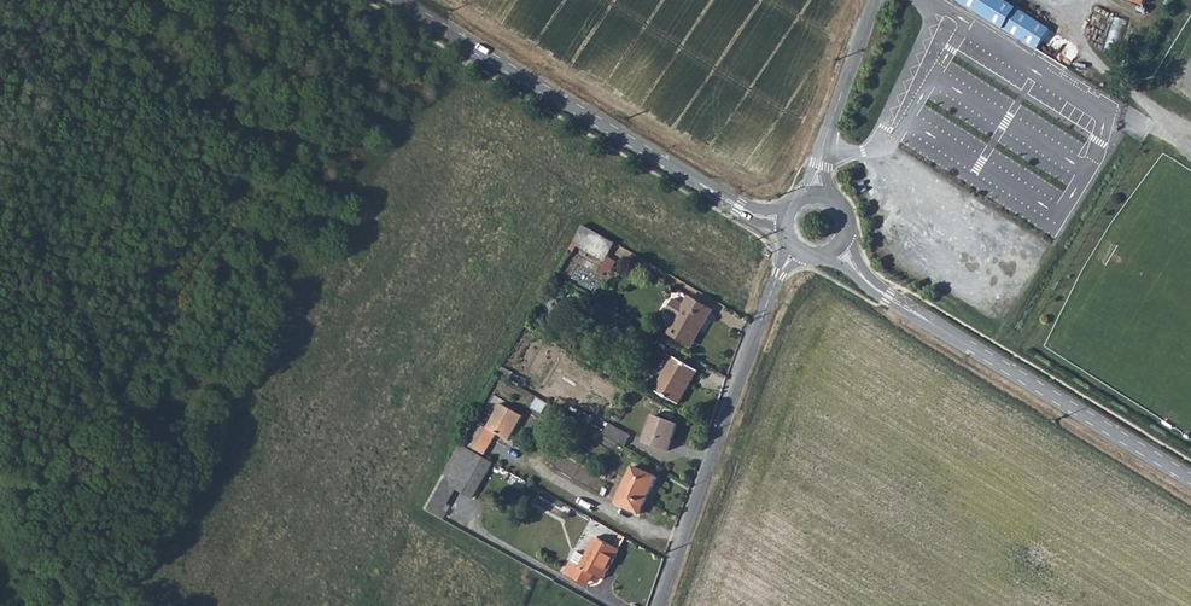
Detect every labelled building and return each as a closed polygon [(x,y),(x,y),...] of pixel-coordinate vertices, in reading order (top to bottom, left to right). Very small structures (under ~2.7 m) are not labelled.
[(1037,49),(1049,30),(1000,0),(959,0),(1037,49)] [(1117,53),(1123,24),(1110,21),(1105,51),(1117,53)] [(614,245),(582,227),(574,244),(605,261),(614,245)] [(718,304),(693,290),(687,299),(677,292),(669,306),(679,312),(672,326),(694,340),(705,322),(707,323),(718,304)] [(704,366),(685,354),(665,388),(684,399),(704,366)] [(568,410),(551,401),(546,409),(563,419),(568,410)] [(492,429),(483,423),(471,444),(490,455),(503,435),(514,441),(528,417),(506,404),(492,429)] [(673,448),(683,420),(663,412),(653,441),(673,448)] [(608,432),(630,444),(638,431),(616,419),(608,432)] [(464,446),(430,510),(447,519),(463,490),(477,498),(496,463),(464,446)] [(623,499),(646,511),(664,474),(640,461),(623,499)] [(595,568),(601,571),(609,576),(625,547),(602,535),(592,553),(586,562),(577,557),(570,569),(588,580),(595,568)] [(586,562),(592,553),(582,547),(577,557),(586,562)] [(594,583),(601,571),(595,568),(588,580),(594,583)]
